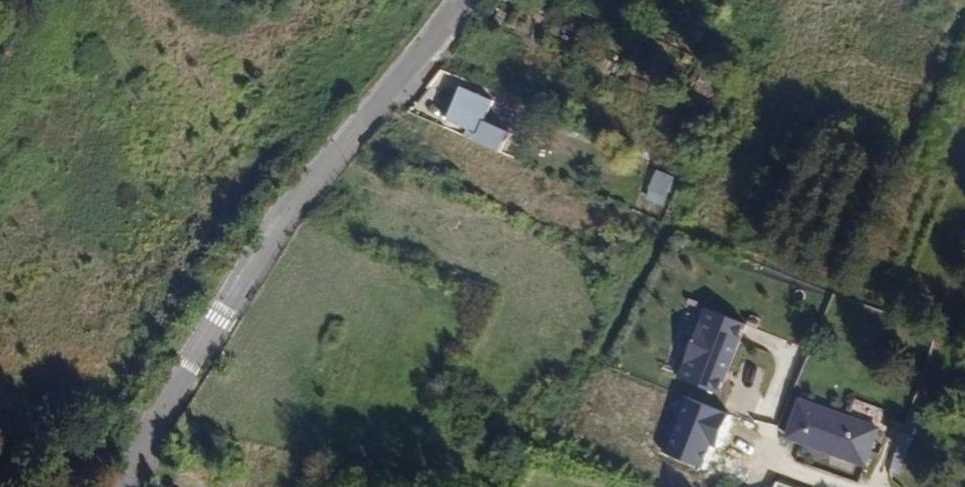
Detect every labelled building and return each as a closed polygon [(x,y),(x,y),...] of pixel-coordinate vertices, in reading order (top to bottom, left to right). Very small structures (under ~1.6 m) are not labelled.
[(611,73),(617,62),(590,49),(584,60),(611,73)] [(493,101),(463,87),(449,120),(480,133),(493,101)] [(664,206),(676,177),(655,168),(643,197),(664,206)] [(742,319),(701,305),(677,376),(717,390),(742,319)] [(866,465),(879,429),(816,405),(815,408),(800,403),(789,437),(866,465)] [(173,421),(185,424),(189,412),(180,410),(173,421)]
